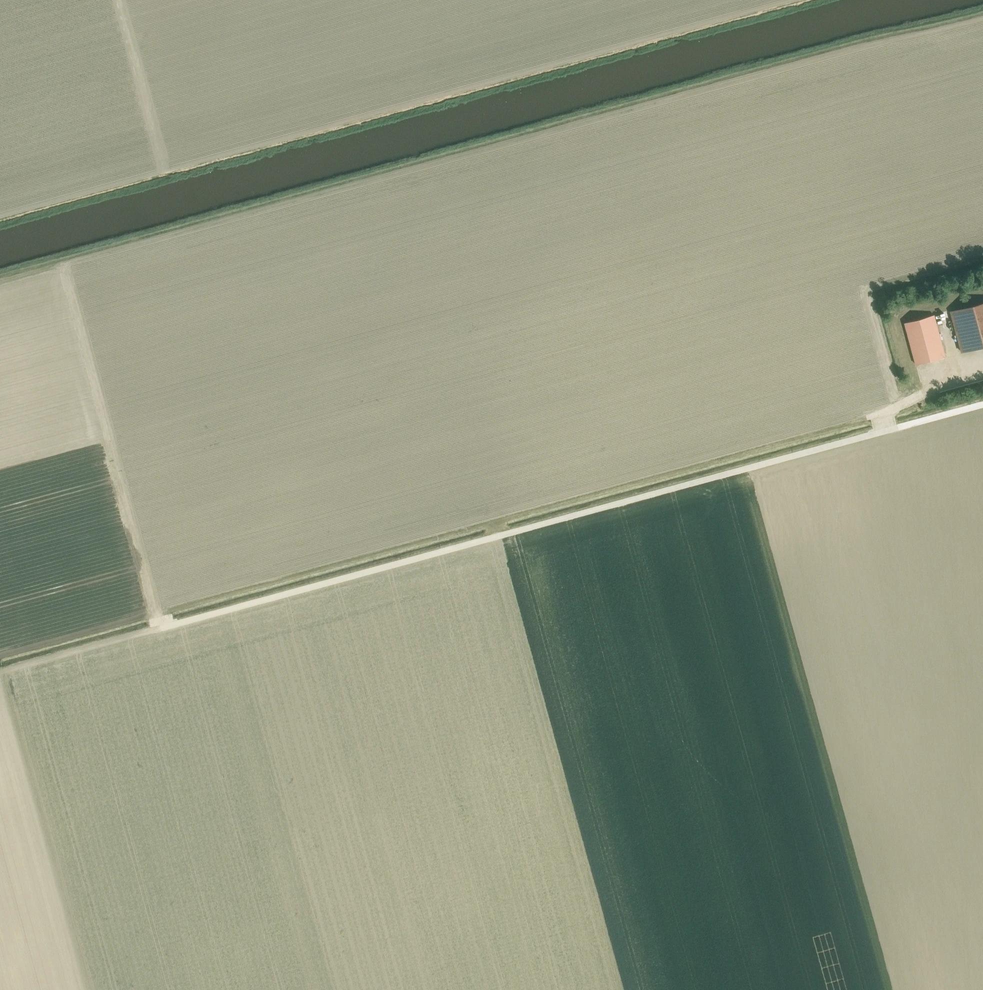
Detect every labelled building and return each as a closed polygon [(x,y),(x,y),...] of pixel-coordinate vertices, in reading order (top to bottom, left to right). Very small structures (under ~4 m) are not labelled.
[(982,346),(982,303),(950,312),(961,352),(982,346)] [(916,364),(945,356),(934,315),(905,323),(916,364)] [(911,386),(906,388),(908,395),(914,392),(911,386)]
